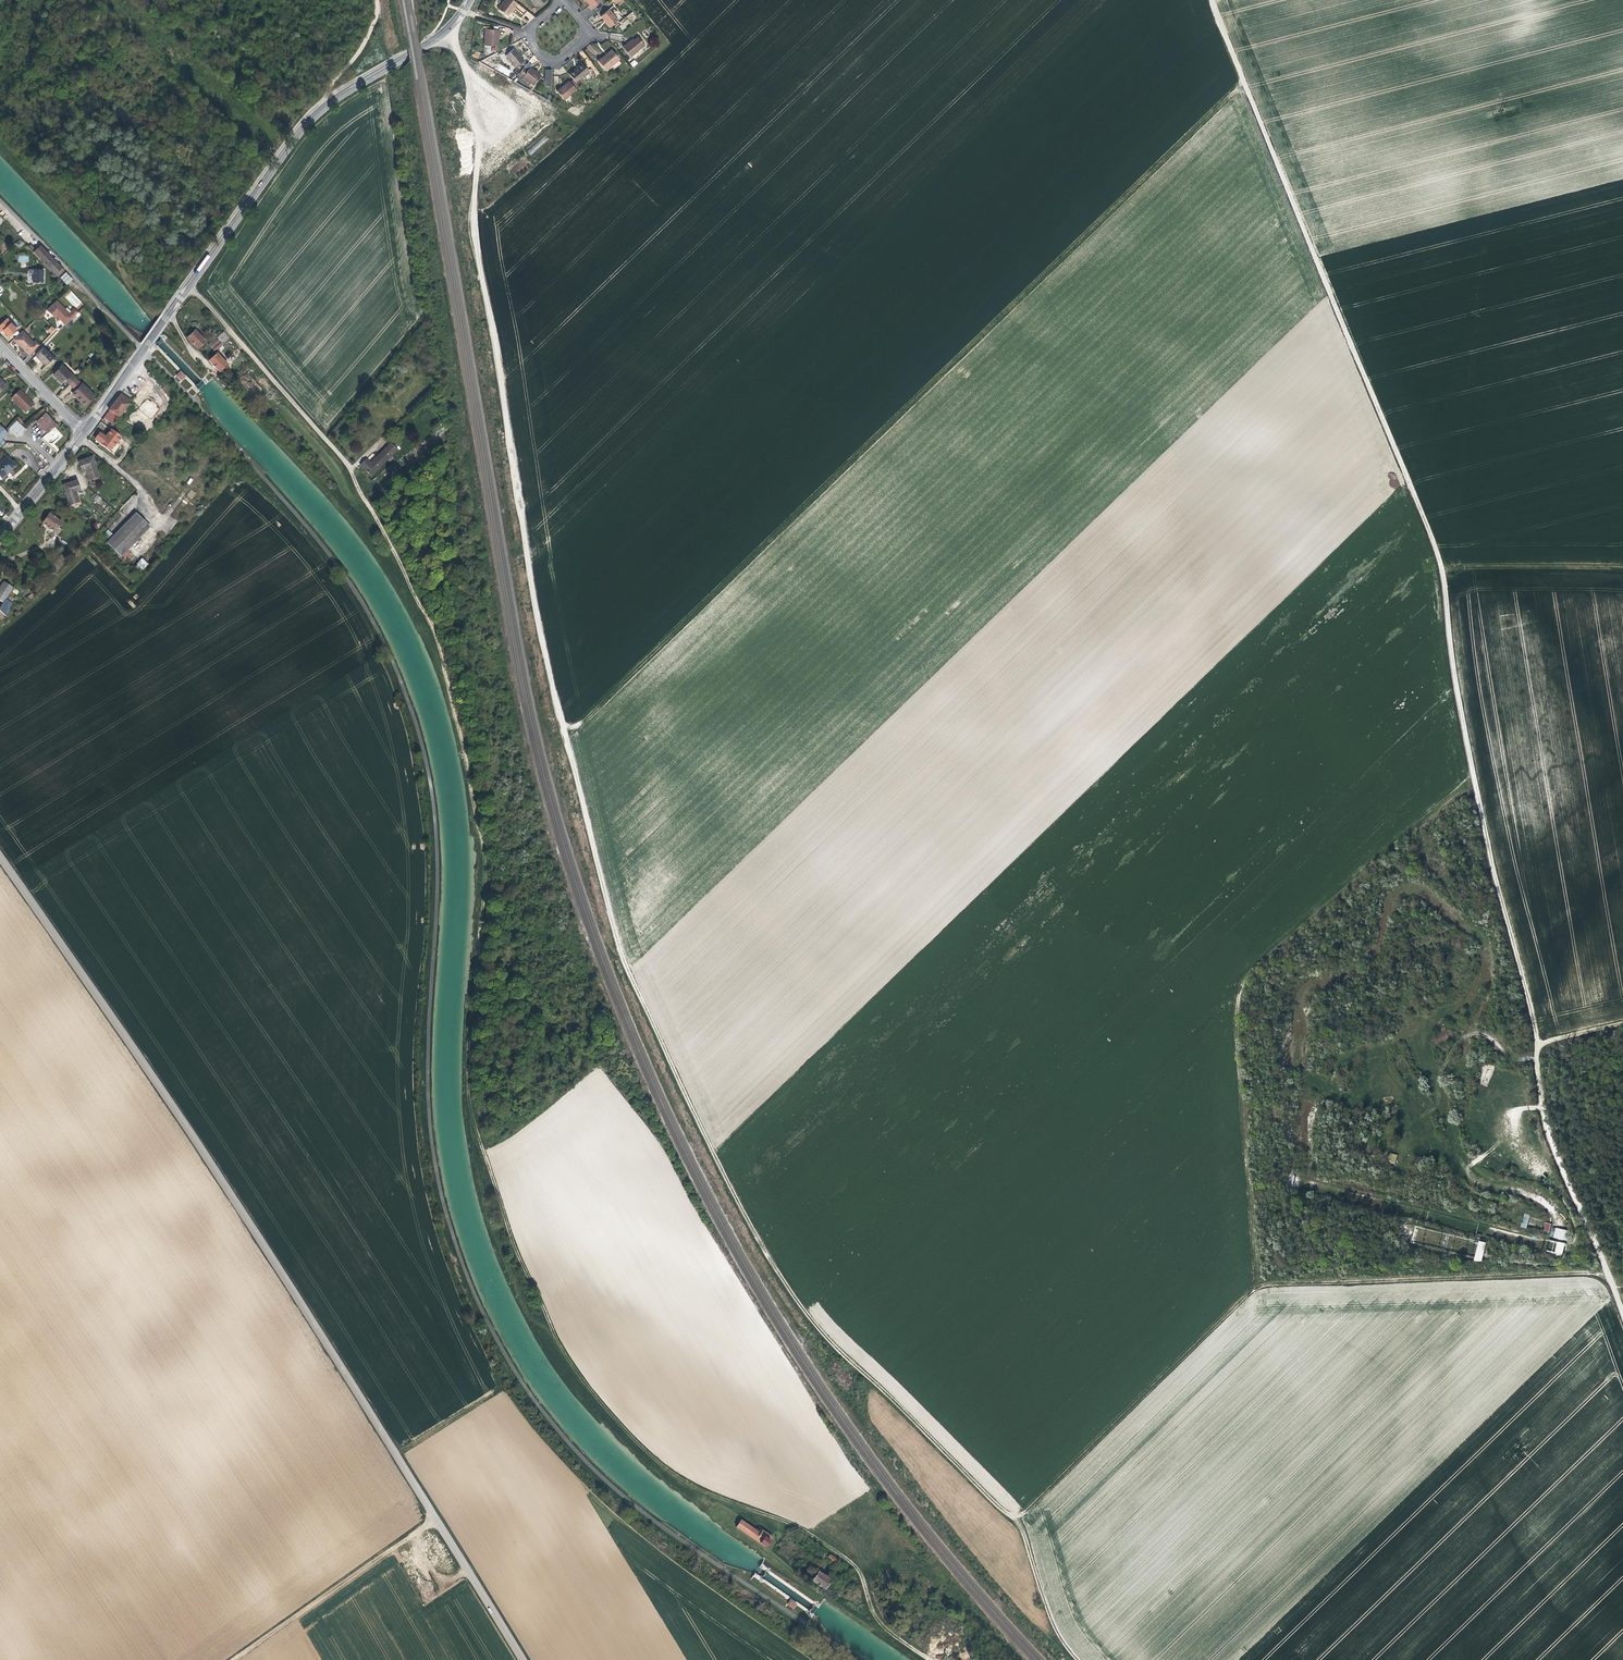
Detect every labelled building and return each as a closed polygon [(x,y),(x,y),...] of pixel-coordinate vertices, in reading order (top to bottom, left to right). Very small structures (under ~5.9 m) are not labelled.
[(497,8),(505,15),(509,9),(510,10),(516,2),(513,0),(503,0),(497,8)] [(584,0),(587,3),(586,4),(590,9),(600,0),(584,0)] [(607,9),(599,15),(602,19),(603,18),(609,25),(615,20),(607,9)] [(528,23),(534,17),(528,11),(522,16),(528,23)] [(484,29),(482,45),(493,47),(494,38),(496,38),(497,38),(498,31),(484,29)] [(629,41),(622,47),(629,57),(644,45),(638,37),(630,43),(629,41)] [(511,48),(503,55),(513,67),(521,60),(515,52),(511,48)] [(603,55),(602,56),(603,57),(611,50),(610,49),(603,55)] [(602,56),(597,61),(604,70),(618,58),(611,50),(603,57),(602,56)] [(529,61),(532,64),(537,59),(534,56),(529,61)] [(634,59),(630,63),(634,67),(638,63),(634,59)] [(527,61),(518,73),(532,85),(540,76),(532,69),(530,68),(532,66),(527,61)] [(574,66),(567,72),(574,82),(587,71),(581,63),(575,67),(574,66)] [(509,75),(511,70),(498,64),(496,70),(509,75)] [(563,85),(557,91),(564,99),(575,89),(569,81),(563,85)] [(545,135),(527,152),(531,155),(548,139),(545,135)] [(20,239),(16,243),(21,247),(25,243),(20,239)] [(64,270),(40,245),(35,249),(31,244),(28,246),(57,277),(64,270)] [(29,269),(29,272),(33,273),(32,282),(43,282),(43,270),(29,269)] [(66,272),(60,278),(67,285),(73,279),(66,272)] [(56,301),(46,310),(48,312),(58,302),(56,301)] [(58,302),(48,312),(52,316),(55,314),(56,316),(66,325),(76,314),(72,309),(69,313),(58,302)] [(10,322),(3,330),(9,336),(17,329),(10,322)] [(47,331),(51,334),(56,329),(51,326),(47,331)] [(191,332),(187,336),(198,347),(205,340),(195,329),(191,332)] [(23,331),(14,339),(29,355),(37,347),(23,331)] [(223,331),(209,344),(212,347),(226,335),(223,331)] [(226,335),(212,347),(215,350),(229,338),(226,335)] [(43,348),(35,356),(45,365),(53,357),(43,348)] [(217,353),(210,360),(219,370),(223,367),(227,363),(217,353)] [(62,365),(53,374),(62,383),(65,380),(69,384),(75,377),(62,365)] [(181,371),(176,376),(181,381),(186,376),(181,371)] [(75,377),(69,384),(75,390),(76,389),(81,384),(75,377)] [(81,384),(76,389),(79,392),(76,395),(85,404),(94,395),(82,383),(81,384)] [(75,390),(72,393),(84,405),(85,404),(76,395),(79,392),(76,389),(75,390)] [(18,391),(11,398),(26,413),(34,405),(25,396),(24,397),(18,391)] [(121,394),(109,409),(119,416),(124,410),(126,411),(127,410),(125,408),(131,401),(123,395),(121,394)] [(366,401),(359,409),(365,413),(371,406),(366,401)] [(109,409),(101,420),(111,428),(115,423),(120,417),(119,416),(109,409)] [(45,415),(37,422),(47,434),(56,426),(45,415)] [(16,421),(9,429),(19,437),(26,429),(24,427),(16,421)] [(115,423),(111,428),(116,432),(119,427),(115,423)] [(5,443),(2,440),(8,434),(6,432),(0,426),(0,448),(5,443)] [(102,431),(97,438),(116,453),(121,446),(121,442),(117,440),(120,435),(116,432),(111,428),(106,435),(102,431)] [(366,460),(360,465),(370,475),(390,458),(384,450),(369,463),(366,460)] [(0,463),(0,476),(2,479),(6,475),(6,474),(8,472),(7,471),(14,465),(6,457),(0,463)] [(94,457),(78,461),(81,471),(86,470),(89,479),(99,477),(94,457)] [(76,480),(62,484),(66,504),(76,502),(74,491),(79,490),(76,480)] [(191,490),(186,495),(191,499),(196,494),(191,490)] [(97,494),(93,499),(98,504),(103,499),(97,494)] [(136,512),(108,541),(123,556),(151,525),(136,512)] [(48,514),(42,524),(57,535),(61,530),(57,527),(60,522),(48,514)] [(60,556),(53,565),(58,568),(64,559),(60,556)] [(142,571),(149,564),(142,558),(136,565),(142,571)] [(4,582),(0,588),(0,601),(4,603),(14,589),(4,582)] [(1387,1161),(1395,1164),(1397,1155),(1389,1152),(1387,1161)] [(1520,1227),(1526,1229),(1530,1215),(1524,1213),(1520,1227)] [(1550,1238),(1565,1240),(1567,1230),(1551,1227),(1550,1238)] [(1481,1262),(1486,1242),(1478,1240),(1473,1260),(1481,1262)] [(1554,1253),(1563,1254),(1564,1242),(1555,1241),(1554,1245),(1554,1253)] [(771,1537),(760,1529),(758,1531),(741,1519),(736,1526),(765,1546),(771,1537)] [(833,1578),(821,1570),(814,1579),(827,1588),(833,1578)] [(797,1603),(792,1600),(789,1604),(794,1608),(797,1603)]
